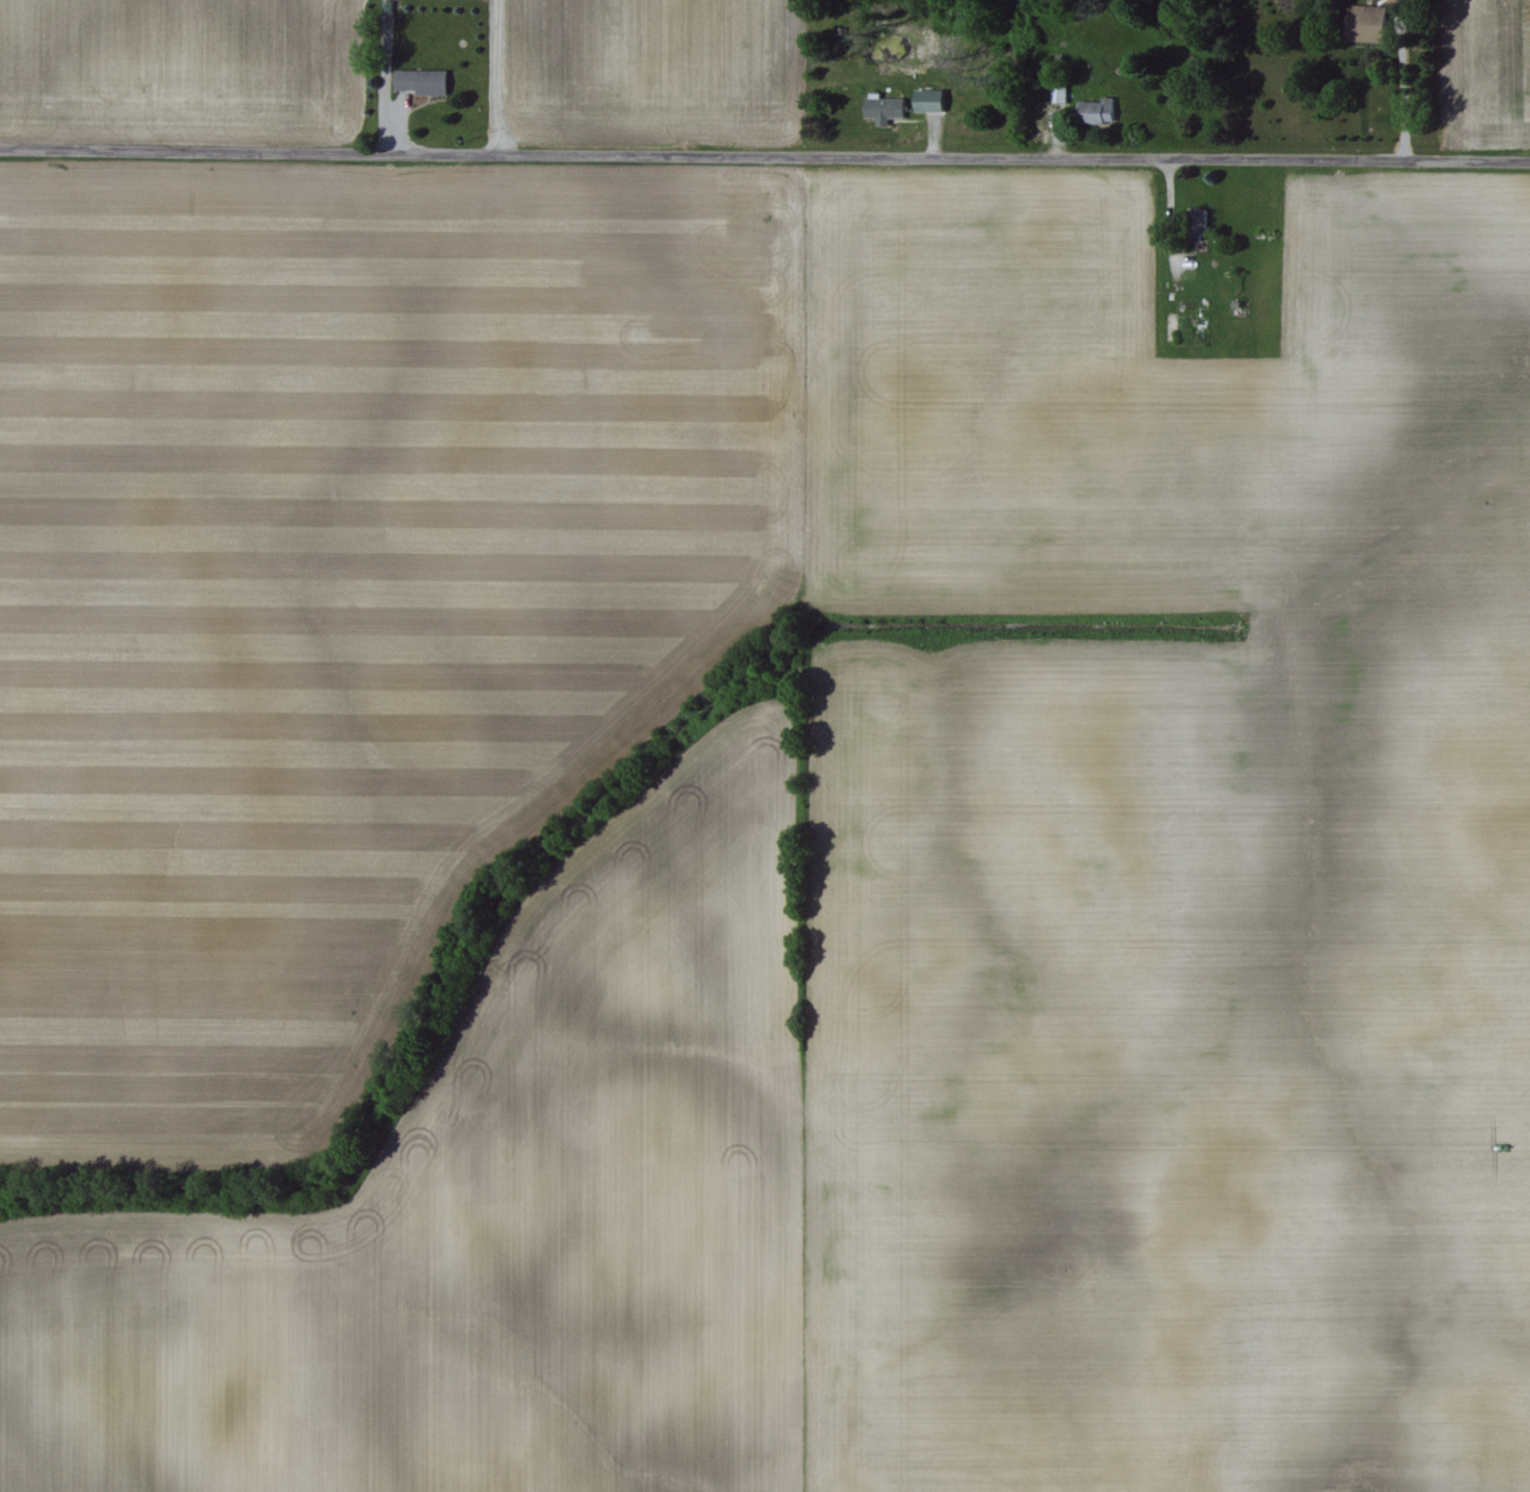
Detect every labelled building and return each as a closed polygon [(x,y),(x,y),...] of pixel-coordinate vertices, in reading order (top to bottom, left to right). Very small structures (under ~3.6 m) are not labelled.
[(1343,41),(1383,42),(1384,6),(1345,5),(1343,41)] [(414,95),(445,96),(445,70),(393,70),(392,90),(414,91),(414,95)] [(1066,87),(1051,87),(1051,103),(1065,103),(1066,87)] [(941,90),(914,90),(913,112),(941,112),(941,90)] [(863,98),(862,117),(875,118),(875,126),(888,126),(888,118),(902,118),(903,99),(863,98)] [(1113,124),(1113,98),(1100,98),(1100,102),(1075,101),(1075,123),(1113,124)] [(1203,235),(1204,210),(1188,210),(1188,234),(1203,235)]
